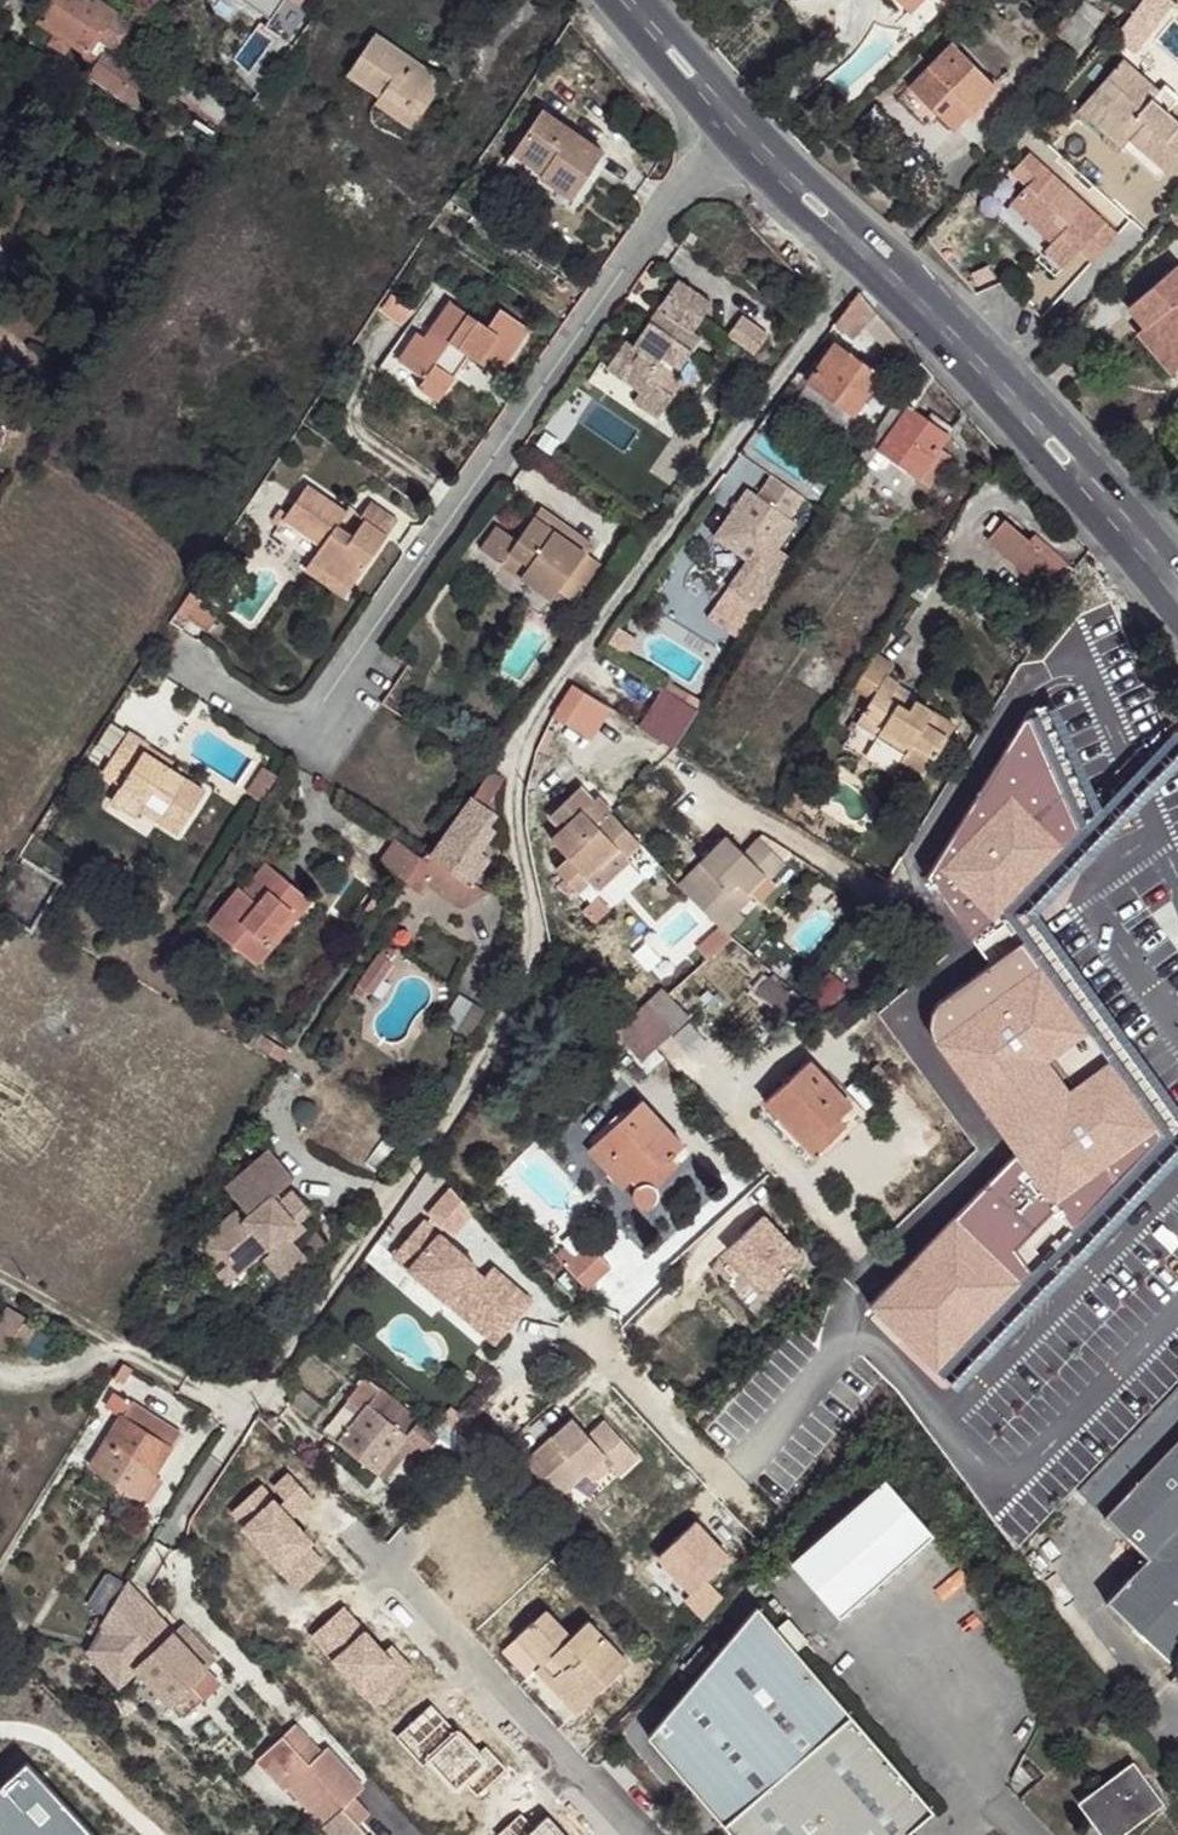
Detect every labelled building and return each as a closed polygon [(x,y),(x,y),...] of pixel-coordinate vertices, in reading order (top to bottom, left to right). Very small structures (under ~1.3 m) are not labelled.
[(95,0),(54,0),(40,22),(57,33),(72,43),(88,54),(89,52),(99,59),(88,76),(137,109),(154,83),(106,51),(109,46),(113,48),(128,26),(114,17),(116,14),(95,0)] [(271,20),(266,28),(280,37),(302,6),(300,5),(303,0),(242,0),(271,20)] [(910,12),(921,0),(899,0),(910,12)] [(1060,35),(1078,49),(1104,16),(1085,1),(1076,13),(1060,35)] [(1056,30),(1060,35),(1076,13),(1071,10),(1056,30)] [(72,43),(57,33),(50,44),(65,54),(72,43)] [(375,34),(347,74),(379,96),(375,103),(412,128),(444,81),(375,34)] [(1123,59),(1158,91),(1177,68),(1177,66),(1144,36),(1123,59)] [(953,131),(996,88),(954,45),(910,87),(953,131)] [(1165,172),(1177,158),(1177,122),(1167,113),(1152,99),(1159,92),(1159,91),(1158,91),(1123,59),(1085,102),(1165,172)] [(1159,92),(1152,99),(1167,113),(1174,105),(1159,92)] [(1158,181),(1165,172),(1085,102),(1078,110),(1158,181)] [(540,176),(573,199),(605,152),(542,110),(506,162),(536,182),(540,176)] [(1117,235),(1029,154),(1012,173),(1027,186),(1010,204),(1047,238),(1052,233),(1057,237),(1052,242),(1045,250),(1063,268),(1079,250),(1092,262),(1117,235)] [(1169,218),(1177,228),(1177,210),(1169,218)] [(1052,233),(1047,238),(1052,242),(1057,237),(1052,233)] [(1177,266),(1128,307),(1144,327),(1146,329),(1149,326),(1177,361),(1177,267),(1177,266)] [(712,304),(679,281),(662,305),(669,310),(657,327),(651,322),(633,348),(639,352),(620,379),(640,393),(633,402),(657,419),(683,382),(674,376),(700,338),(692,332),(712,304)] [(907,347),(860,292),(836,322),(852,337),(864,325),(894,358),(907,347)] [(391,296),(381,311),(400,324),(411,309),(391,296)] [(437,402),(469,356),(499,377),(531,330),(501,310),(489,329),(452,303),(427,339),(419,333),(399,361),(424,379),(418,388),(437,402)] [(662,305),(651,322),(657,327),(669,310),(662,305)] [(742,316),(728,335),(754,355),(768,335),(742,316)] [(1149,326),(1146,329),(1144,327),(1137,333),(1171,374),(1177,369),(1177,361),(1149,326)] [(399,361),(419,333),(409,327),(379,369),(414,393),(418,388),(424,379),(399,361)] [(607,370),(620,379),(639,352),(633,348),(626,343),(607,370)] [(808,382),(853,415),(882,376),(836,343),(808,382)] [(934,377),(921,362),(857,461),(907,495),(917,479),(939,449),(948,436),(926,421),(912,411),(934,377)] [(926,421),(948,436),(953,430),(931,415),(926,421)] [(939,449),(917,479),(929,487),(950,458),(939,449)] [(805,499),(771,475),(756,495),(748,490),(715,537),(747,560),(728,588),(730,590),(759,610),(760,611),(793,560),(779,549),(796,524),(790,520),(805,499)] [(311,562),(350,589),(398,521),(371,502),(360,518),(364,520),(353,536),(338,526),(347,512),(308,485),(287,514),(280,509),(271,521),(279,526),(283,520),(321,547),(311,562)] [(529,566),(521,578),(551,600),(558,591),(572,601),(583,585),(586,587),(601,565),(587,555),(593,546),(576,534),(570,542),(555,532),(561,524),(540,509),(518,541),(498,527),(481,550),(502,565),(510,553),(529,566)] [(1044,591),(1068,564),(1036,536),(1029,543),(1006,522),(988,541),(1044,591)] [(576,534),(561,524),(555,532),(570,542),(576,534)] [(510,553),(502,565),(521,578),(529,566),(510,553)] [(350,589),(311,562),(306,569),(345,597),(350,589)] [(759,610),(730,590),(717,608),(746,628),(759,610)] [(219,612),(190,593),(177,613),(206,632),(219,612)] [(873,654),(853,687),(873,700),(851,735),(899,765),(921,779),(954,726),(915,701),(909,711),(889,698),(897,685),(898,683),(887,676),(892,667),(873,654)] [(917,698),(897,685),(889,698),(909,711),(915,701),(917,698)] [(662,690),(639,726),(672,747),(696,711),(662,690)] [(1003,917),(1079,830),(1031,722),(931,878),(991,969),(941,1006),(933,1019),(932,1033),(936,1045),(1017,1159),(870,1308),(932,1380),(1162,1138),(1003,917)] [(178,835),(205,792),(169,769),(144,753),(148,746),(128,733),(102,773),(121,786),(111,801),(137,817),(141,811),(146,803),(161,813),(156,821),(178,835)] [(174,762),(148,746),(144,753),(169,769),(174,762)] [(921,779),(899,765),(896,771),(917,785),(921,779)] [(261,803),(278,777),(264,768),(247,794),(261,803)] [(406,881),(404,883),(410,887),(411,885),(421,892),(428,883),(462,907),(467,906),(485,892),(470,882),(487,859),(477,852),(491,832),(484,827),(493,815),(485,809),(502,780),(489,772),(471,801),(469,800),(431,855),(427,852),(422,858),(406,881)] [(639,843),(611,813),(608,811),(604,814),(593,802),(580,788),(550,816),(563,830),(551,841),(570,860),(557,872),(564,880),(558,885),(566,895),(572,889),(576,892),(589,880),(598,890),(629,861),(625,856),(639,843)] [(598,797),(593,802),(604,814),(608,811),(610,809),(598,797)] [(137,817),(111,801),(106,810),(131,826),(137,817)] [(146,803),(141,811),(156,821),(161,813),(146,803)] [(785,863),(759,838),(743,854),(725,836),(700,863),(706,869),(683,892),(721,929),(738,911),(753,896),(759,902),(776,886),(769,880),(785,863)] [(406,881),(422,858),(396,839),(379,862),(406,881)] [(281,875),(265,862),(242,890),(238,886),(206,924),(259,967),(275,947),(269,942),(293,913),(299,918),(313,902),(296,888),(294,890),(279,878),(281,875)] [(677,886),(683,892),(706,869),(700,863),(677,886)] [(296,888),(281,875),(279,878),(294,890),(296,888)] [(738,911),(721,929),(727,935),(744,917),(738,911)] [(275,947),(299,918),(293,913),(269,942),(275,947)] [(385,945),(379,955),(389,962),(395,952),(385,945)] [(389,962),(379,955),(358,985),(366,990),(371,994),(392,964),(389,962)] [(808,996),(824,1010),(844,987),(829,973),(808,996)] [(366,990),(358,985),(354,991),(361,997),(366,990)] [(662,991),(614,1033),(640,1060),(687,1018),(662,991)] [(250,1044),(259,1050),(266,1039),(257,1033),(250,1044)] [(266,1039),(259,1050),(280,1062),(286,1051),(266,1039)] [(863,1119),(808,1061),(764,1102),(814,1155),(839,1132),(843,1137),(863,1119)] [(683,1146),(641,1101),(597,1142),(610,1156),(601,1165),(623,1189),(631,1181),(637,1188),(635,1190),(634,1192),(633,1196),(634,1200),(638,1205),(646,1207),(651,1206),(656,1202),(658,1197),(658,1194),(655,1187),(678,1165),(671,1157),(683,1146)] [(308,1259),(292,1240),(305,1228),(299,1221),(310,1211),(293,1191),(279,1203),(270,1211),(264,1205),(274,1197),(295,1179),(270,1150),(226,1188),(250,1216),(245,1219),(238,1210),(210,1234),(242,1271),(269,1247),(273,1252),(289,1270),(292,1273),(308,1259)] [(279,1203),(274,1197),(264,1205),(270,1211),(279,1203)] [(506,1330),(531,1301),(493,1267),(483,1278),(472,1268),(475,1265),(423,1220),(393,1256),(444,1300),(451,1293),(477,1316),(482,1310),(506,1330)] [(556,1257),(587,1291),(611,1268),(576,1231),(563,1243),(566,1247),(556,1257)] [(242,1271),(210,1234),(196,1246),(228,1283),(242,1271)] [(282,1277),(289,1270),(273,1252),(265,1258),(282,1277)] [(451,1293),(444,1300),(495,1343),(506,1330),(482,1310),(477,1316),(451,1293)] [(0,1322),(0,1347),(5,1350),(12,1339),(26,1348),(24,1352),(39,1361),(54,1337),(38,1327),(35,1332),(22,1324),(25,1319),(8,1308),(0,1322)] [(132,1369),(123,1364),(114,1379),(123,1384),(132,1369)] [(325,1432),(377,1474),(407,1436),(426,1451),(447,1469),(470,1443),(457,1431),(441,1418),(440,1416),(430,1429),(381,1389),(380,1390),(367,1380),(325,1432)] [(1078,1491),(1148,1558),(1105,1603),(1177,1673),(1177,1388),(1078,1491)] [(153,1476),(180,1434),(131,1403),(131,1404),(113,1393),(106,1405),(123,1416),(92,1466),(148,1502),(161,1481),(153,1476)] [(441,1418),(457,1431),(466,1421),(450,1407),(441,1418)] [(573,1421),(525,1464),(558,1500),(571,1488),(602,1460),(609,1468),(618,1477),(638,1459),(613,1431),(596,1447),(587,1437),(573,1421)] [(604,1421),(587,1437),(596,1447),(613,1431),(604,1421)] [(407,1436),(377,1474),(384,1480),(409,1449),(420,1459),(426,1451),(407,1436)] [(602,1460),(571,1488),(578,1496),(609,1468),(602,1460)] [(228,1514),(296,1594),(331,1560),(294,1520),(314,1501),(289,1473),(267,1490),(262,1484),(228,1514)] [(887,1482),(793,1566),(841,1620),(932,1538),(887,1482)] [(90,1607),(107,1618),(127,1587),(109,1576),(90,1607)] [(107,1618),(87,1650),(118,1683),(136,1667),(183,1717),(219,1684),(205,1669),(215,1660),(182,1624),(173,1633),(128,1585),(127,1587),(107,1618)] [(571,1637),(540,1604),(528,1616),(533,1622),(516,1637),(582,1708),(629,1665),(589,1621),(571,1637)] [(344,1605),(311,1638),(378,1710),(418,1671),(393,1643),(384,1652),(344,1605)] [(732,1834),(910,1834),(909,1833),(935,1811),(798,1652),(778,1629),(758,1606),(648,1737),(732,1834)] [(789,1618),(778,1629),(798,1652),(809,1642),(789,1618)] [(582,1708),(516,1637),(502,1650),(528,1678),(536,1671),(576,1713),(582,1708)] [(431,1706),(396,1735),(425,1766),(431,1761),(458,1788),(465,1781),(478,1797),(505,1767),(485,1747),(479,1753),(431,1706)] [(327,1748),(321,1753),(295,1725),(257,1760),(284,1789),(286,1787),(324,1827),(321,1830),(325,1834),(367,1834),(357,1824),(369,1814),(353,1797),(363,1788),(327,1748)] [(1078,1804),(1101,1834),(1123,1834),(1157,1810),(1150,1802),(1158,1796),(1133,1763),(1078,1804)] [(26,1769),(0,1792),(0,1834),(88,1834),(26,1769)] [(1164,1804),(1158,1796),(1150,1802),(1157,1810),(1164,1804)] [(498,1834),(565,1834),(549,1818),(533,1830),(520,1815),(498,1834)]
